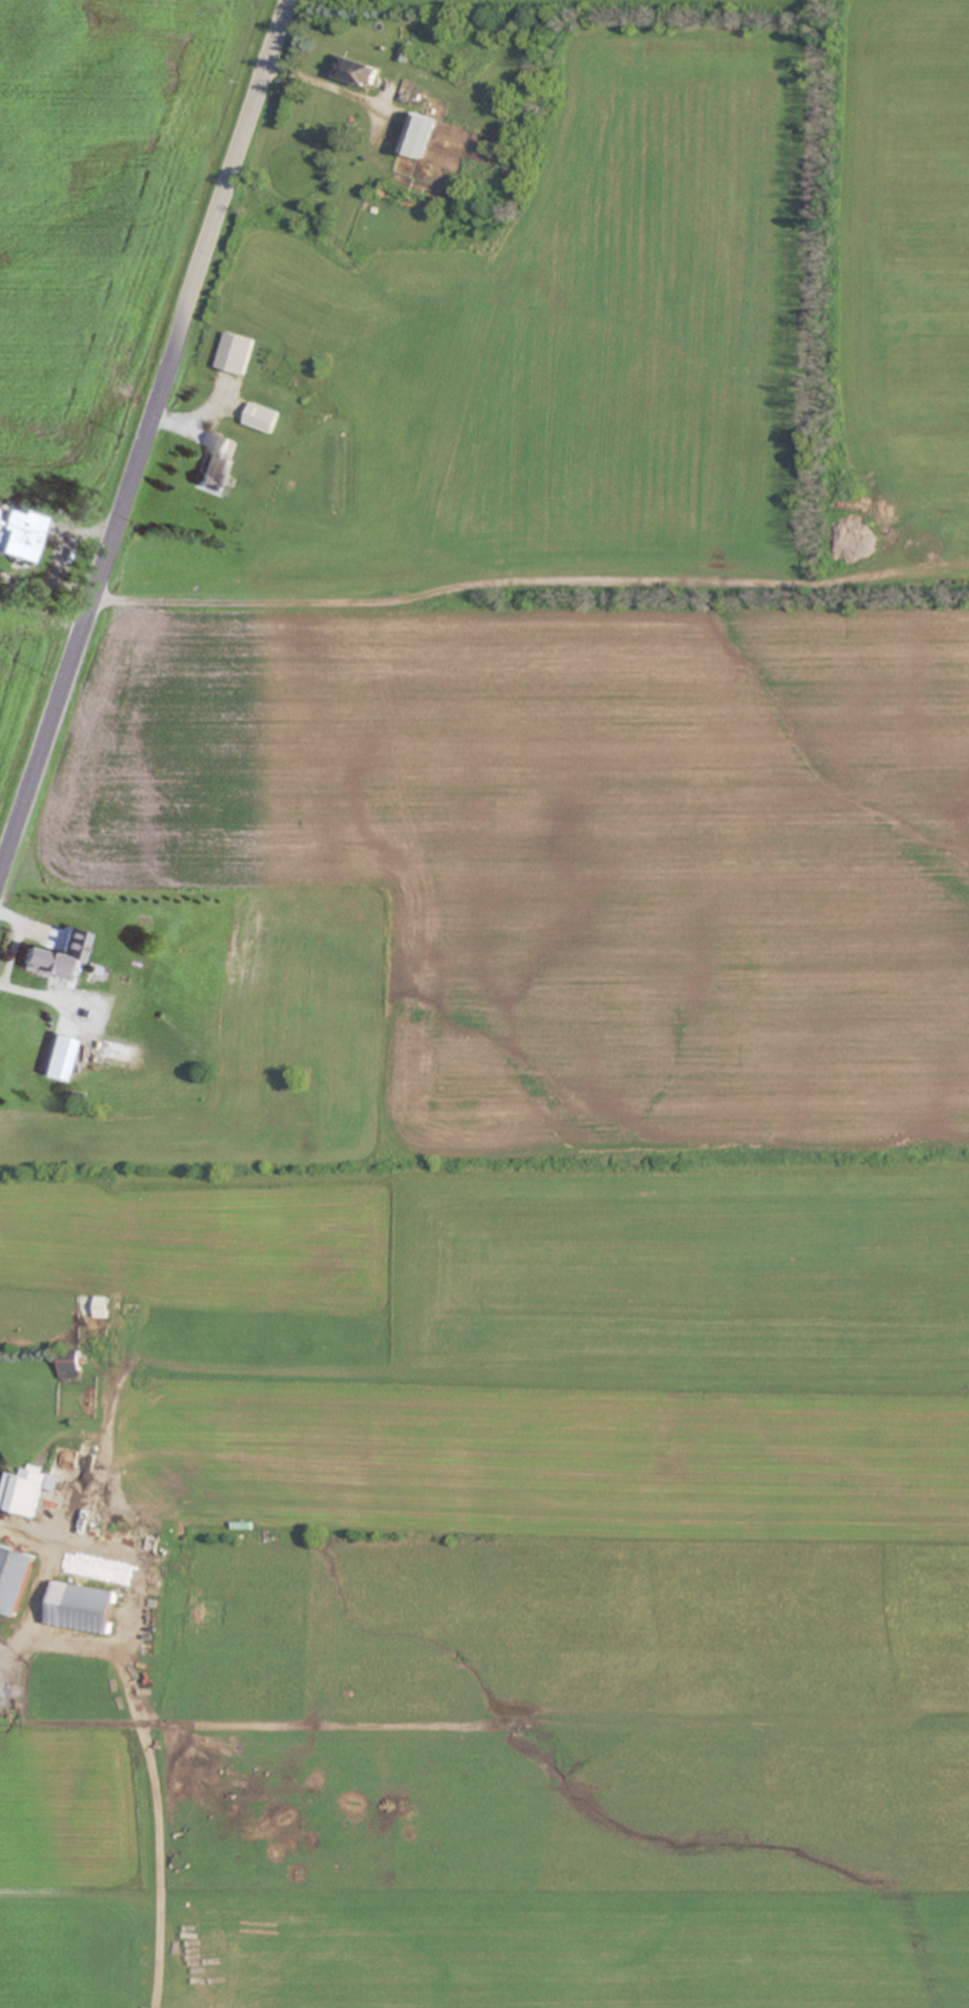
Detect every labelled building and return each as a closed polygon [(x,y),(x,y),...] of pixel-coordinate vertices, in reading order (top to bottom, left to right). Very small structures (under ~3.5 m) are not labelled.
[(383,69),(343,55),(335,77),(375,90),(383,69)] [(425,159),(436,119),(411,113),(401,152),(425,159)] [(245,376),(255,340),(227,331),(216,367),(245,376)] [(280,413),(252,402),(244,423),(272,435),(280,413)] [(239,443),(213,433),(193,488),(219,497),(239,443)] [(30,562),(42,517),(5,507),(0,526),(0,554),(30,562)] [(65,957),(18,944),(13,965),(60,977),(65,957)] [(72,1038),(50,1033),(39,1075),(61,1081),(72,1038)] [(60,1378),(79,1378),(79,1350),(60,1350),(60,1378)] [(49,1471),(23,1465),(21,1475),(7,1472),(0,1498),(0,1508),(37,1517),(49,1471)] [(16,1617),(35,1556),(0,1545),(0,1612),(16,1617)] [(117,1591),(54,1581),(48,1624),(111,1633),(117,1591)]
